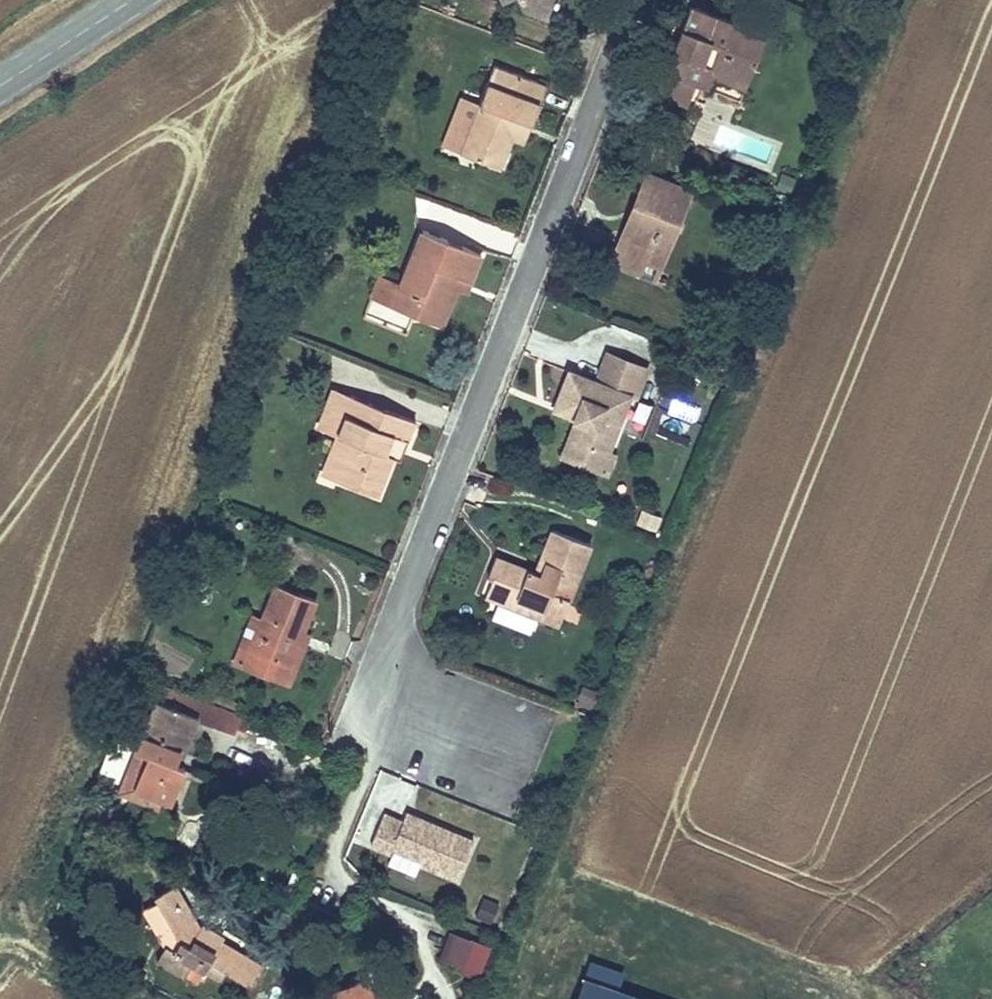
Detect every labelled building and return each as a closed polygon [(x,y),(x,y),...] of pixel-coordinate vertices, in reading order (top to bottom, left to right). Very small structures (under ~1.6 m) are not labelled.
[(522,10),(549,20),(557,0),(518,0),(522,10)] [(655,91),(684,102),(693,79),(701,59),(747,76),(765,32),(689,3),(655,91)] [(747,76),(701,59),(693,79),(712,86),(717,75),(744,85),(747,76)] [(439,143),(500,167),(512,138),(523,142),(546,83),(494,63),(479,102),(458,94),(439,143)] [(634,235),(625,232),(619,246),(648,256),(654,242),(672,249),(695,185),(649,167),(635,201),(645,205),(634,235)] [(398,280),(378,273),(369,297),(445,326),(460,285),(471,289),(485,253),(418,228),(398,280)] [(654,242),(648,256),(619,246),(614,260),(660,279),(672,249),(654,242)] [(598,446),(617,452),(639,393),(642,394),(654,363),(614,348),(603,378),(578,368),(566,402),(589,412),(573,454),(593,462),(598,446)] [(338,478),(378,494),(394,452),(384,449),(392,429),(408,435),(415,417),(334,386),(319,425),(337,432),(353,438),(338,478)] [(644,438),(656,407),(642,402),(630,432),(644,438)] [(392,429),(384,449),(394,452),(400,455),(408,435),(392,429)] [(322,472),(338,478),(353,438),(337,432),(322,472)] [(622,455),(617,452),(598,446),(593,462),(616,471),(622,455)] [(644,511),(638,525),(656,533),(662,519),(644,511)] [(552,607),(549,613),(569,620),(600,541),(564,527),(546,570),(507,555),(500,573),(514,578),(510,591),(552,607)] [(493,592),(549,613),(552,607),(510,591),(514,578),(500,573),(493,592)] [(275,582),(262,614),(248,650),(276,661),(269,678),(286,685),(293,668),(289,666),(305,628),(316,598),(275,582)] [(248,650),(262,614),(252,610),(238,646),(248,650)] [(305,628),(289,666),(293,668),(300,670),(315,632),(305,628)] [(269,678),(276,661),(248,650),(238,646),(231,663),(269,678)] [(590,713),(598,693),(584,688),(576,707),(590,713)] [(183,770),(177,768),(195,720),(153,704),(134,753),(147,757),(134,790),(161,800),(170,803),(183,770)] [(216,706),(208,726),(236,737),(244,717),(216,706)] [(147,757),(134,753),(118,795),(157,810),(161,800),(134,790),(147,757)] [(393,851),(422,863),(420,867),(456,882),(474,839),(407,811),(403,820),(385,813),(370,847),(390,856),(393,851)] [(178,938),(171,949),(164,944),(155,961),(182,978),(189,963),(199,971),(220,968),(249,986),(262,964),(221,940),(223,935),(202,922),(200,925),(175,882),(152,894),(178,938)] [(499,896),(497,901),(485,896),(476,917),(492,924),(500,905),(503,906),(506,899),(499,896)] [(479,982),(492,948),(450,932),(439,960),(461,968),(459,974),(479,982)] [(375,998),(366,975),(334,988),(338,998),(374,998),(375,998)] [(586,976),(578,998),(651,998),(586,976)]
